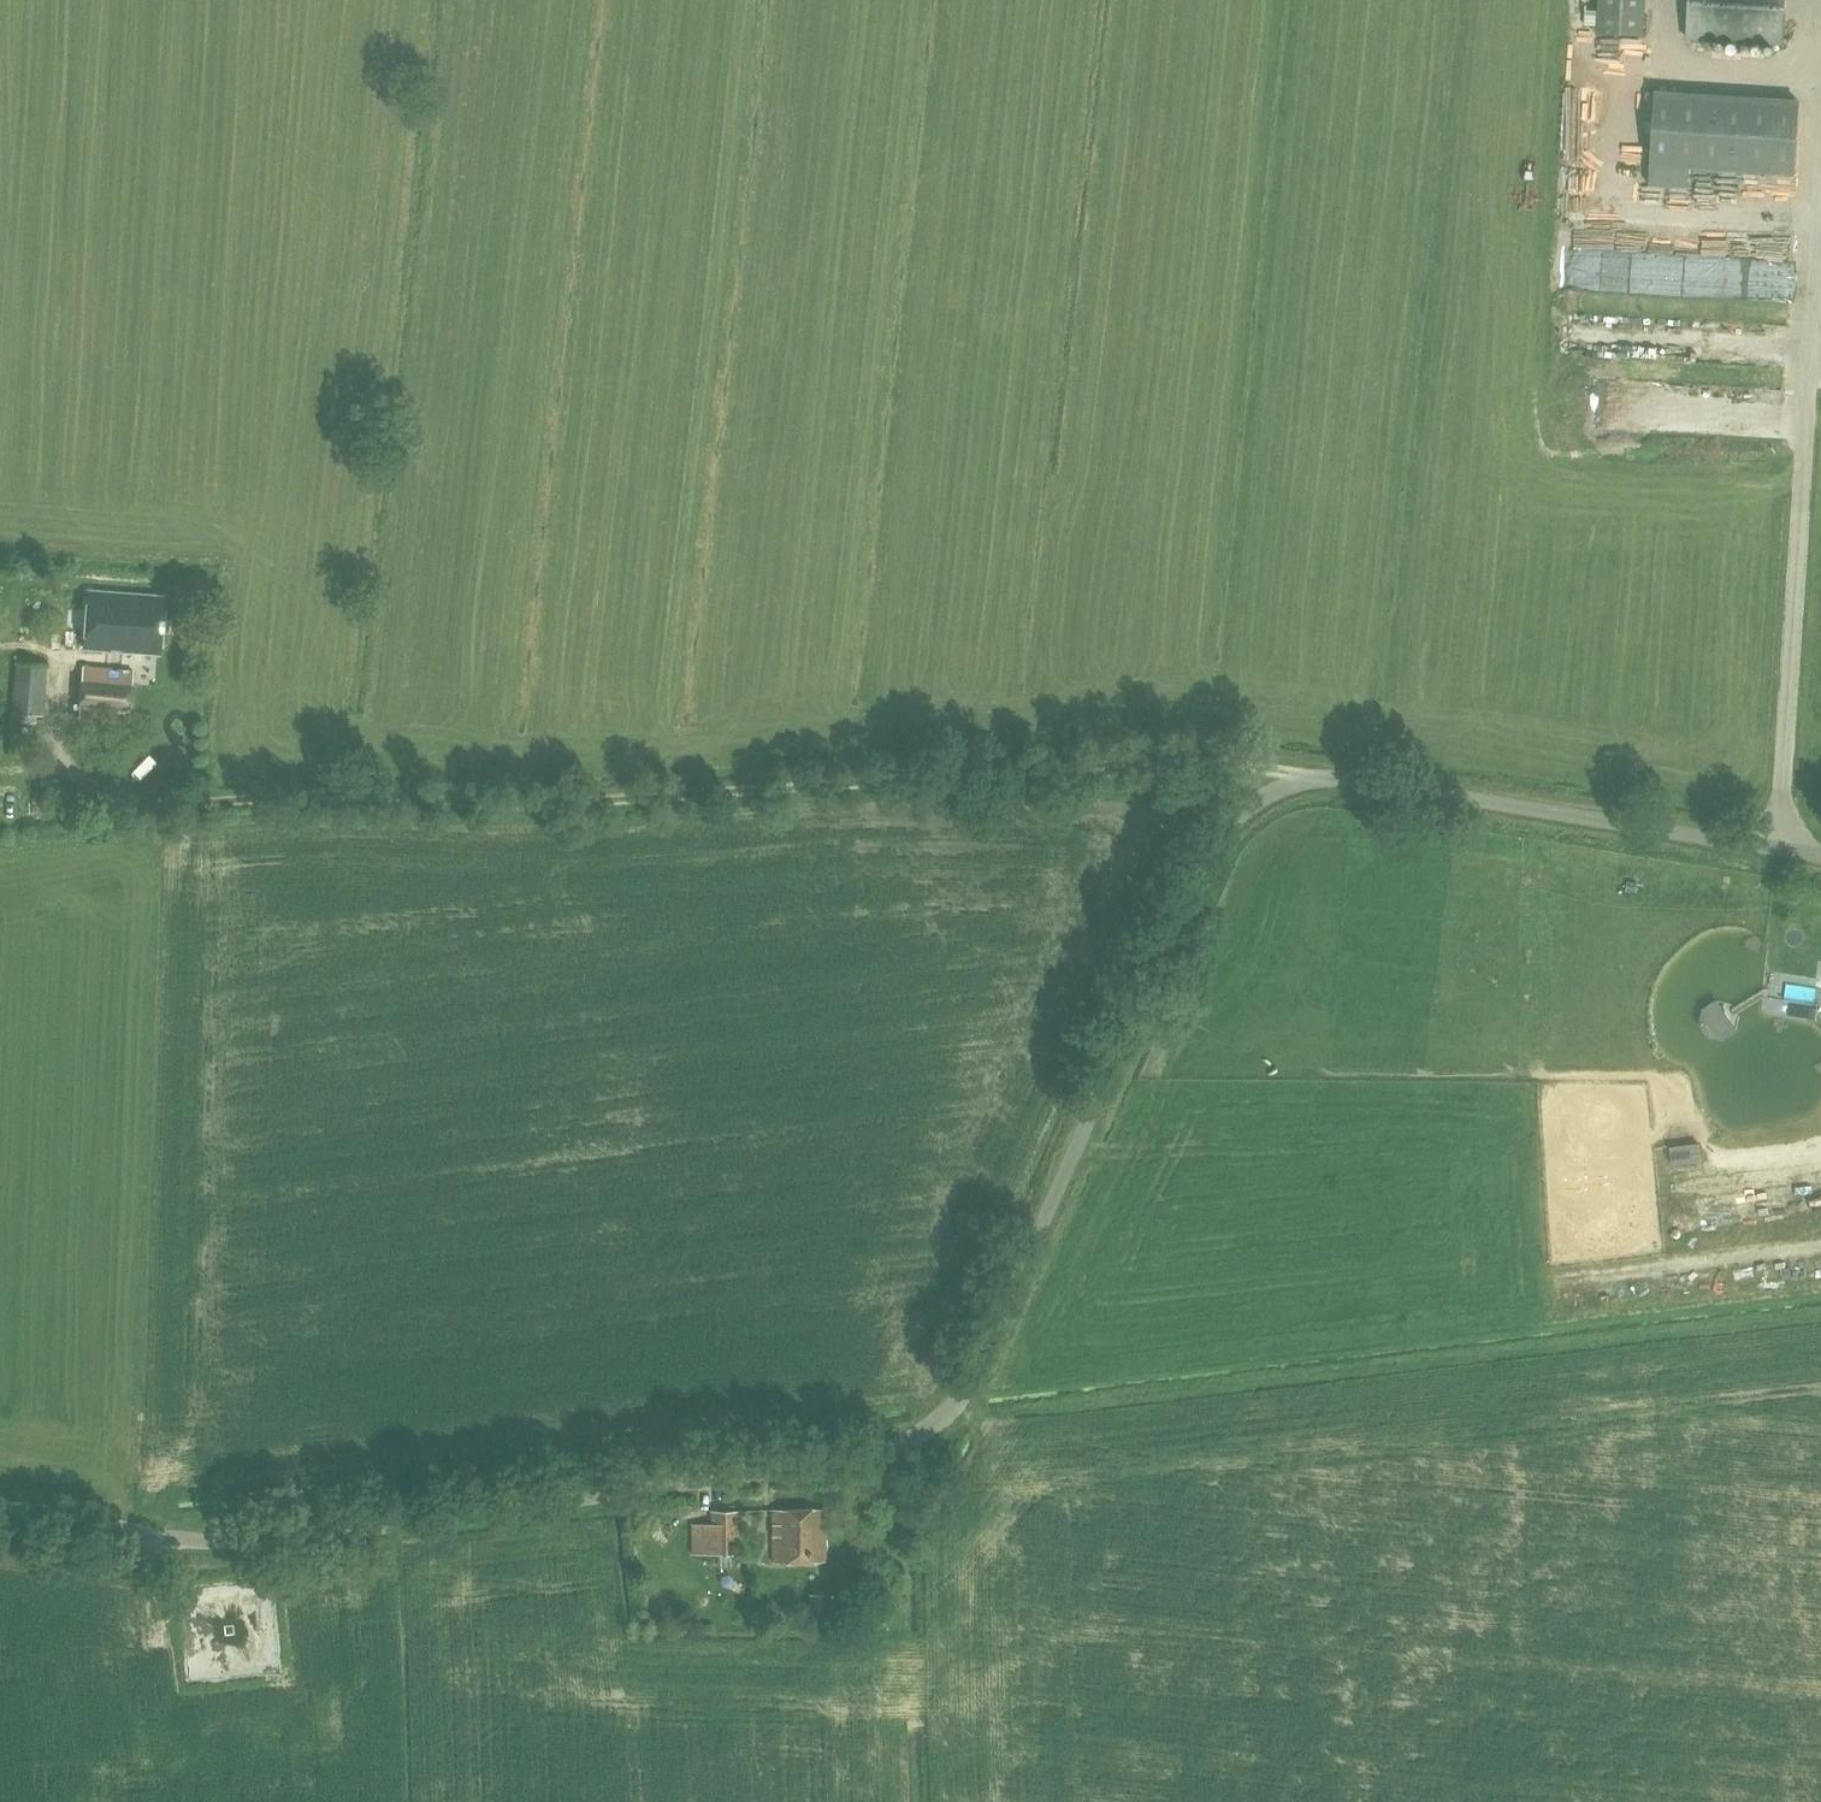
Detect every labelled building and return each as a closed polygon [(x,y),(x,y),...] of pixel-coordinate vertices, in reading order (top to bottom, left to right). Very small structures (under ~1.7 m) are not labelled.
[(1644,35),(1646,0),(1602,0),(1600,32),(1644,35)] [(1783,44),(1786,0),(1691,0),(1688,38),(1783,44)] [(1652,164),(1796,173),(1800,99),(1656,90),(1652,164)] [(112,650),(111,668),(119,669),(121,650),(160,654),(165,596),(90,590),(85,647),(112,650)] [(13,712),(43,714),(47,665),(16,662),(13,712)] [(111,668),(83,666),(79,716),(130,720),(134,670),(119,669),(111,668)] [(1158,789),(1159,799),(1166,798),(1165,788),(1158,789)] [(1700,1024),(1710,1037),(1723,1039),(1738,1029),(1740,1015),(1731,1002),(1717,999),(1702,1010),(1700,1024)] [(1654,1201),(1658,1222),(1671,1220),(1667,1199),(1654,1201)] [(688,1524),(690,1553),(711,1553),(740,1553),(740,1510),(711,1511),(711,1523),(688,1524)] [(773,1511),(774,1561),(825,1560),(824,1510),(773,1511)]
